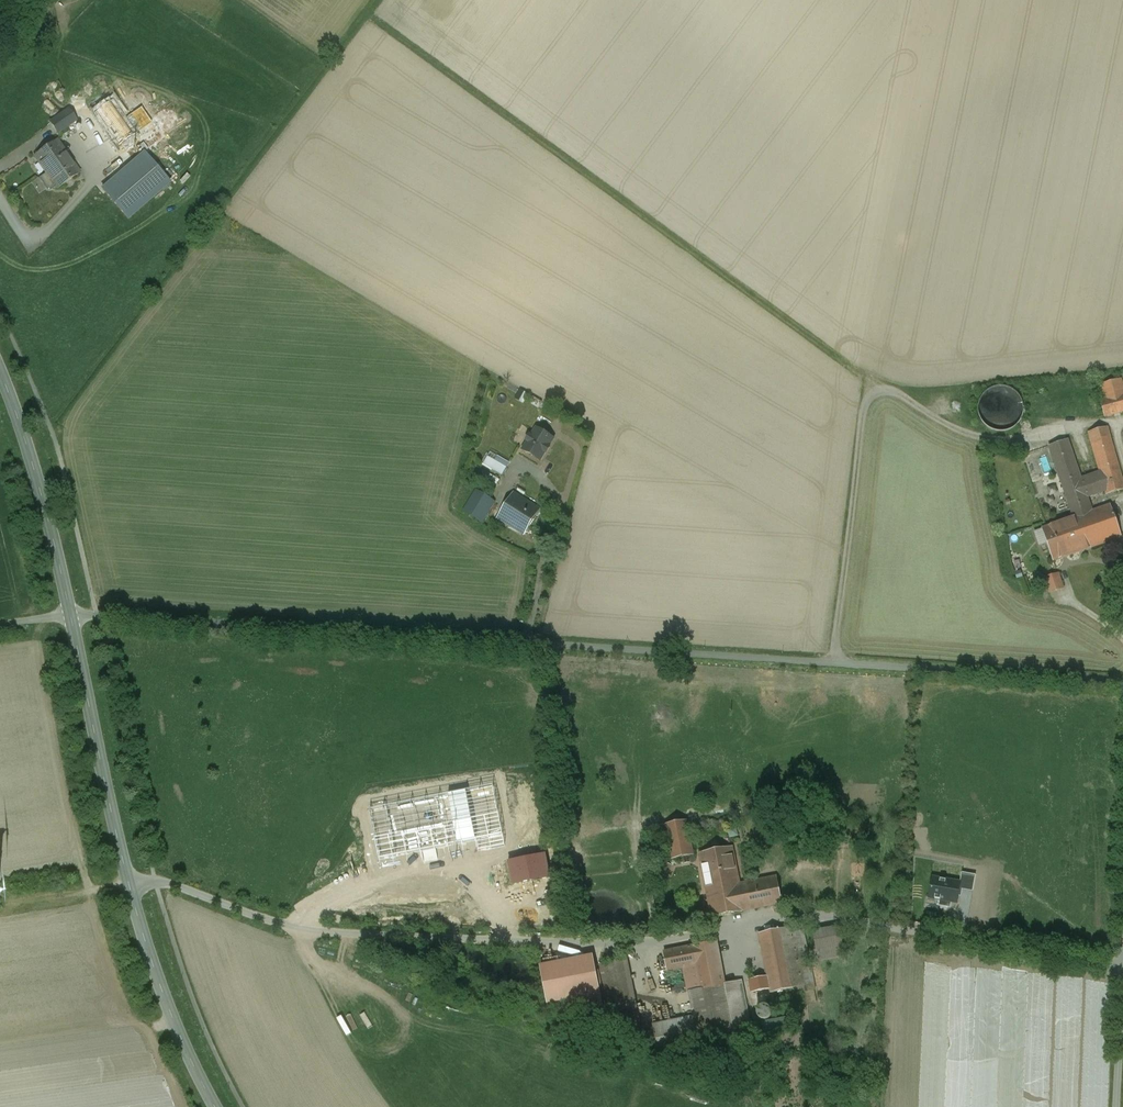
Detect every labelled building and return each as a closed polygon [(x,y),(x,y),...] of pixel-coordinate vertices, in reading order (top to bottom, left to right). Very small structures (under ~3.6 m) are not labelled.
[(152,123),(129,89),(113,100),(136,134),(152,123)] [(113,100),(95,113),(118,146),(136,134),(113,100)] [(66,115),(52,125),(58,133),(72,123),(66,115)] [(80,173),(57,140),(34,156),(46,173),(55,186),(57,189),(80,173)] [(144,153),(102,189),(128,219),(170,183),(144,153)] [(55,186),(46,173),(39,178),(47,190),(49,190),(55,186)] [(1100,401),(1105,417),(1122,412),(1122,388),(1120,379),(1101,384),(1106,399),(1100,401)] [(984,391),(987,429),(1020,427),(1017,388),(984,391)] [(1089,432),(1100,472),(1105,491),(1106,494),(1122,490),(1122,481),(1108,427),(1089,432)] [(537,429),(536,428),(536,429),(531,436),(530,435),(526,441),(528,442),(523,449),(523,450),(524,450),(540,460),(539,460),(540,460),(541,459),(540,459),(545,452),(546,453),(550,447),(548,447),(553,439),(553,438),(537,429)] [(1068,440),(1049,446),(1074,518),(1093,511),(1088,498),(1081,478),(1068,440)] [(489,451),(483,466),(504,474),(510,460),(489,451)] [(1100,472),(1081,478),(1088,498),(1105,491),(1100,472)] [(494,502),(476,490),(464,510),(482,522),(494,502)] [(538,509),(514,494),(499,518),(523,533),(538,509)] [(1110,505),(1096,510),(1107,542),(1121,537),(1114,517),(1115,516),(1116,516),(1116,515),(1117,514),(1117,513),(1117,512),(1116,511),(1116,510),(1115,510),(1115,509),(1114,509),(1114,508),(1113,508),(1111,508),(1110,505)] [(550,516),(538,509),(523,533),(534,540),(550,516)] [(1093,511),(1074,518),(1067,520),(1078,552),(1107,542),(1096,510),(1093,511)] [(1078,552),(1067,520),(1042,529),(1053,560),(1078,552)] [(1058,575),(1046,579),(1050,592),(1062,587),(1058,575)] [(686,821),(653,828),(656,842),(668,840),(672,859),(692,855),(686,821)] [(732,847),(700,854),(705,883),(738,877),(732,847)] [(738,877),(705,883),(712,918),(744,911),(739,884),(738,877)] [(755,881),(739,884),(744,911),(782,903),(777,877),(755,881)] [(794,927),(759,934),(768,976),(749,980),(751,993),(770,989),(771,993),(806,985),(794,927)] [(838,928),(815,933),(821,959),(843,955),(838,928)] [(717,942),(685,948),(693,992),(725,985),(725,984),(717,942)] [(725,985),(693,992),(685,948),(664,953),(667,970),(685,967),(690,992),(689,992),(694,1017),(699,1045),(700,1051),(736,1044),(725,985)] [(593,954),(539,965),(547,1005),(573,1000),(576,1013),(604,1007),(593,954)] [(615,962),(601,965),(609,1008),(635,1003),(626,960),(615,962)] [(742,980),(725,984),(725,985),(736,1044),(754,1041),(742,980)] [(635,1003),(609,1008),(611,1019),(637,1014),(635,1003)] [(764,1006),(762,1006),(761,1007),(759,1008),(758,1009),(757,1011),(757,1012),(757,1013),(757,1015),(758,1016),(758,1017),(759,1018),(760,1019),(761,1020),(763,1020),(764,1020),(766,1020),(767,1020),(768,1019),(769,1018),(770,1017),(771,1015),(772,1013),(771,1011),(771,1010),(770,1009),(770,1008),(768,1007),(767,1006),(766,1006),(764,1006)] [(611,1019),(614,1037),(640,1032),(637,1014),(611,1019)] [(694,1017),(653,1025),(659,1053),(699,1045),(694,1017)]
